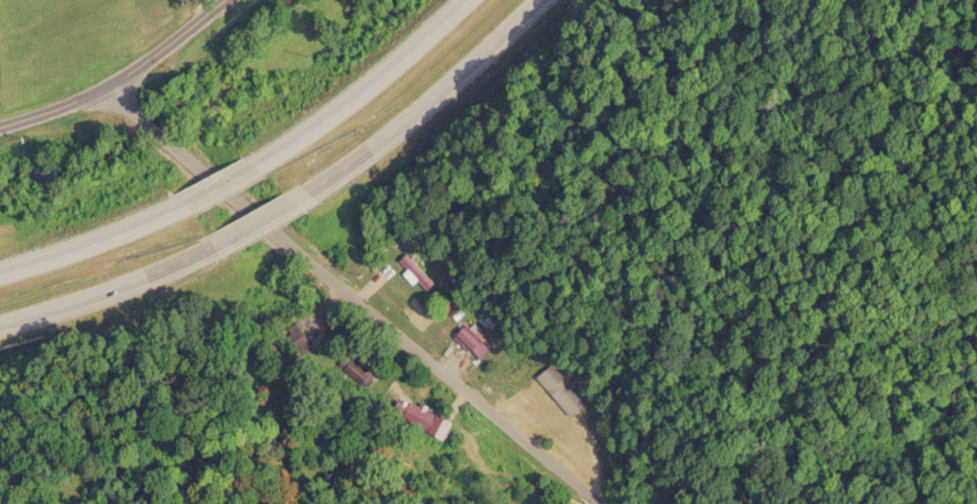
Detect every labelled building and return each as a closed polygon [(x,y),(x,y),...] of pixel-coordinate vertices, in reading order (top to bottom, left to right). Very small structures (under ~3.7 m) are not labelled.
[(484,334),(472,321),(466,327),(462,323),(451,334),(475,358),(485,348),(478,341),(484,334)] [(344,360),(349,377),(363,373),(357,356),(344,360)] [(449,421),(407,402),(399,418),(441,437),(449,421)]
